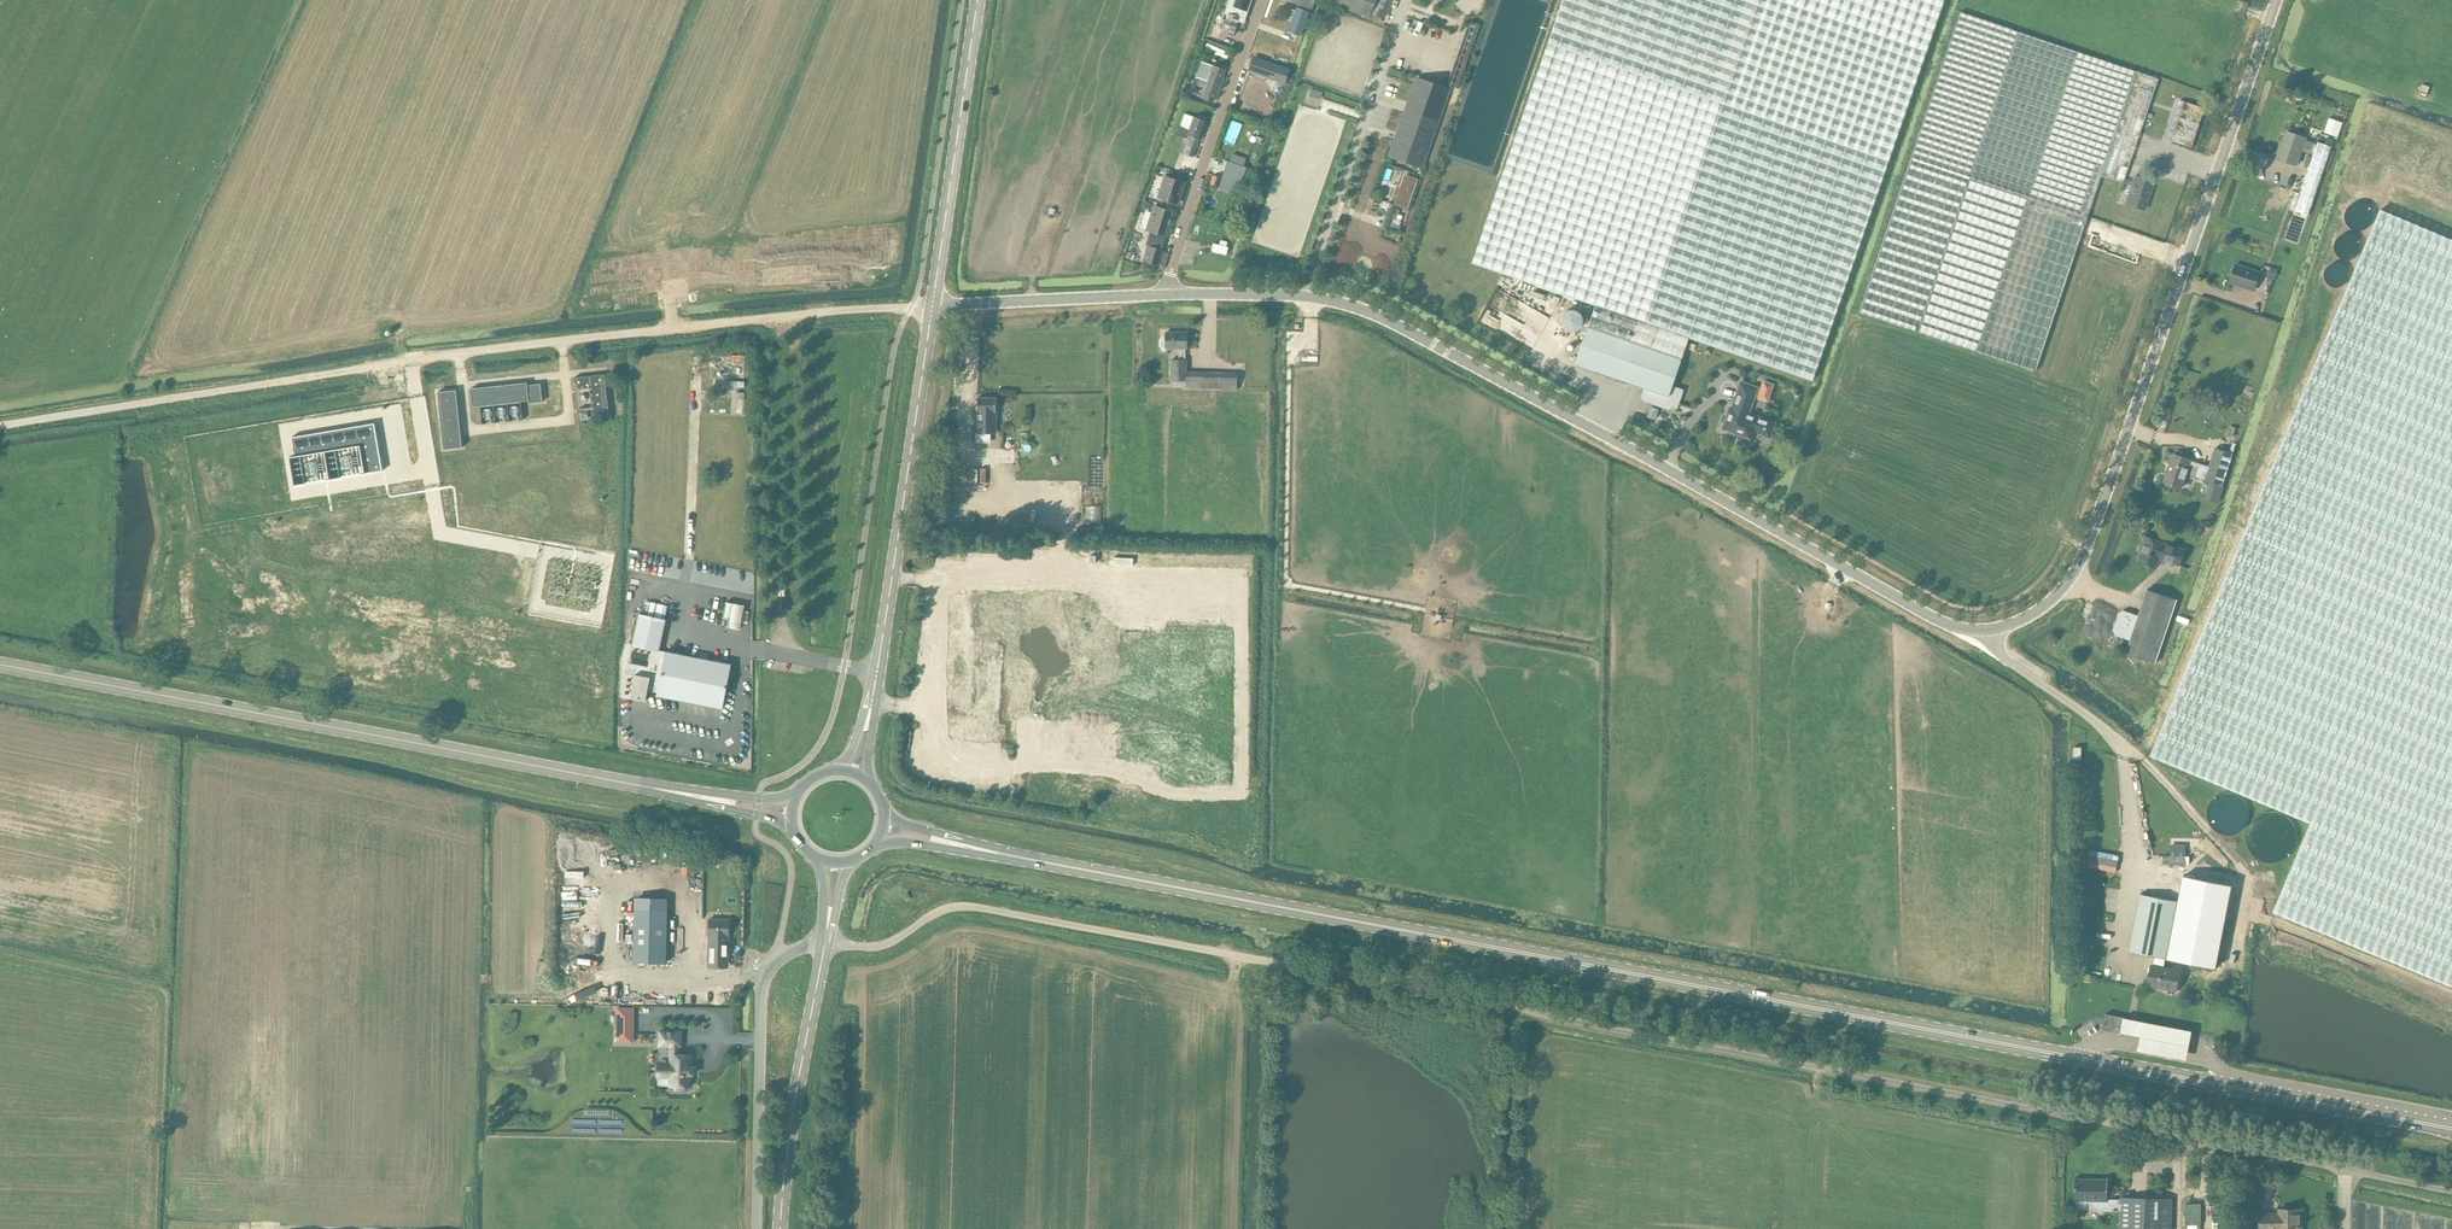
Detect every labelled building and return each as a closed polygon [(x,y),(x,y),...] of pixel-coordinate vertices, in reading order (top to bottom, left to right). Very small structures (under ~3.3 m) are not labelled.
[(1235,6),(1233,14),(1228,13),(1222,32),(1233,36),(1239,20),(1243,21),(1250,0),(1237,0),(1235,6)] [(1327,3),(1369,18),(1376,0),(1328,0),(1327,3)] [(1472,264),(1596,306),(1575,365),(1645,389),(1644,394),(1643,395),(1643,396),(1643,397),(1643,398),(1644,399),(1645,400),(1646,401),(1670,410),(1671,410),(1672,410),(1673,410),(1674,410),(1675,409),(1676,408),(1677,408),(1677,407),(1677,406),(1683,391),(1672,387),(1689,338),(1812,381),(1944,0),(1564,0),(1472,264)] [(1294,10),(1291,9),(1287,20),(1291,21),(1287,30),(1301,35),(1309,12),(1296,7),(1294,10)] [(1859,312),(2036,371),(2101,175),(2123,182),(2158,79),(1960,12),(1859,312)] [(1480,25),(1469,21),(1447,86),(1458,89),(1480,25)] [(1263,74),(1285,82),(1289,68),(1268,60),(1263,74)] [(1202,98),(1214,102),(1225,70),(1201,61),(1196,77),(1208,81),(1202,98)] [(1402,109),(1438,121),(1448,90),(1413,78),(1402,109)] [(2185,103),(2183,111),(2203,118),(2205,110),(2185,103)] [(2183,111),(2180,118),(2200,125),(2203,118),(2183,111)] [(1436,126),(1401,114),(1386,157),(1421,169),(1436,126)] [(1178,152),(1193,157),(1199,139),(1200,139),(1206,121),(1193,117),(1189,130),(1178,126),(1175,134),(1184,137),(1178,152)] [(2180,118),(2178,126),(2198,133),(2200,125),(2180,118)] [(2178,126),(2175,134),(2195,141),(2198,133),(2178,126)] [(2280,148),(2277,158),(2296,165),(2301,150),(2312,154),(2316,143),(2305,140),(2305,137),(2287,131),(2282,149),(2280,148)] [(2175,134),(2173,142),(2193,148),(2195,141),(2175,134)] [(2331,146),(2317,141),(2294,210),(2308,215),(2331,146)] [(2167,146),(2165,153),(2186,159),(2188,152),(2167,146)] [(1247,167),(1227,161),(1221,180),(1241,186),(1247,167)] [(1173,180),(1175,172),(1168,170),(1166,178),(1160,196),(1177,202),(1183,183),(1173,180)] [(1218,186),(1221,177),(1213,174),(1209,183),(1218,186)] [(2153,183),(2135,177),(2126,203),(2145,209),(2153,183)] [(1166,236),(1169,237),(1176,213),(1155,206),(1150,221),(1153,222),(1151,231),(1166,236)] [(2451,987),(2451,240),(2377,209),(2146,755),(2307,820),(2269,911),(2451,987)] [(1162,250),(1166,236),(1151,231),(1150,231),(1145,244),(1148,245),(1142,262),(1159,268),(1161,263),(1164,264),(1168,253),(1164,252),(1165,251),(1162,250)] [(1214,243),(1213,252),(1229,253),(1230,244),(1214,243)] [(2254,290),(2260,273),(2235,265),(2230,282),(2254,290)] [(1581,319),(1581,318),(1580,314),(1578,311),(1576,309),(1574,308),(1570,307),(1567,308),(1565,309),(1562,311),(1560,314),(1559,318),(1560,321),(1562,325),(1566,328),(1570,329),(1572,329),(1574,328),(1578,326),(1580,323),(1581,319)] [(1187,349),(1186,332),(1166,333),(1166,339),(1163,339),(1160,341),(1161,346),(1163,348),(1166,348),(1166,349),(1179,349),(1179,359),(1170,359),(1170,381),(1185,381),(1185,388),(1237,390),(1238,373),(1187,371),(1187,359),(1185,359),(1185,349),(1187,349)] [(590,389),(593,417),(609,415),(605,375),(574,378),(575,390),(590,389)] [(1763,379),(1757,398),(1770,402),(1776,383),(1763,379)] [(470,389),(472,407),(480,406),(494,405),(507,403),(521,402),(528,401),(528,404),(542,402),(541,384),(527,385),(527,383),(470,389)] [(1750,410),(1757,389),(1741,383),(1732,409),(1730,408),(1723,429),(1734,433),(1733,436),(1742,440),(1743,436),(1755,440),(1757,433),(1764,435),(1768,422),(1748,414),(1749,410),(1750,410)] [(438,392),(444,450),(462,448),(456,390),(438,392)] [(744,415),(745,392),(737,392),(736,415),(744,415)] [(977,433),(995,433),(995,412),(996,412),(996,398),(977,398),(977,412),(977,433)] [(375,422),(292,437),(295,455),(360,444),(365,473),(383,470),(375,422)] [(2164,481),(2182,487),(2187,473),(2196,476),(2196,477),(2224,486),(2238,444),(2210,435),(2200,463),(2191,461),(2191,460),(2174,454),(2164,481)] [(1015,443),(1015,448),(1004,448),(1004,461),(1014,462),(1014,469),(1024,470),(1025,444),(1015,443)] [(2138,562),(2156,568),(2159,559),(2180,565),(2184,550),(2164,543),(2165,542),(2145,536),(2142,546),(2143,547),(2138,562)] [(2118,676),(2148,685),(2177,599),(2147,589),(2138,616),(2124,611),(2118,614),(2113,630),(2116,636),(2130,641),(2118,676)] [(726,601),(723,626),(743,628),(746,604),(726,601)] [(666,620),(639,614),(632,646),(659,652),(666,620)] [(731,665),(666,652),(657,696),(722,709),(731,665)] [(650,678),(635,675),(631,698),(645,701),(650,678)] [(1021,698),(1021,707),(1033,707),(1034,698),(1021,698)] [(2074,747),(2074,760),(2082,760),(2082,747),(2074,747)] [(2229,835),(2236,832),(2242,827),(2246,821),(2247,813),(2246,805),(2241,799),(2236,795),(2229,792),(2222,793),(2215,795),(2210,799),(2206,805),(2204,812),(2205,820),(2209,827),(2214,832),(2221,835),(2229,835)] [(2252,855),(2259,860),(2266,862),(2274,862),(2281,859),(2287,855),(2292,848),(2294,841),(2294,833),(2292,826),(2287,819),(2281,815),(2273,812),(2265,812),(2258,815),(2251,820),(2247,826),(2244,834),(2245,842),(2247,849),(2252,855)] [(2170,867),(2185,867),(2185,856),(2163,856),(2163,864),(2170,864),(2170,867)] [(2179,875),(2177,885),(2163,957),(2213,969),(2230,886),(2179,875)] [(2145,984),(2174,990),(2178,969),(2161,966),(2163,957),(2177,885),(2154,880),(2154,881),(2141,879),(2127,950),(2152,955),(2150,964),(2149,963),(2145,984)] [(666,963),(668,910),(635,909),(633,963),(666,963)] [(708,967),(721,967),(722,942),(722,936),(728,936),(729,920),(710,919),(709,942),(708,967)] [(584,983),(626,982),(626,975),(584,976),(584,983)] [(626,1043),(626,1034),(633,1034),(634,1008),(617,1008),(617,1043),(626,1043)] [(2105,1014),(2102,1030),(2124,1034),(2128,1019),(2105,1014)] [(2139,1041),(2136,1054),(2185,1063),(2191,1035),(2122,1022),(2119,1037),(2139,1041)] [(691,1087),(691,1075),(693,1075),(693,1067),(691,1067),(691,1055),(679,1055),(679,1046),(681,1046),(681,1032),(660,1031),(660,1045),(671,1046),(670,1063),(665,1063),(665,1077),(670,1078),(670,1086),(675,1086),(675,1090),(685,1090),(685,1087),(691,1087)] [(2173,1198),(2119,1197),(2119,1199),(2108,1199),(2109,1180),(2092,1179),(2092,1181),(2075,1181),(2075,1200),(2088,1200),(2088,1211),(2119,1211),(2119,1228),(2173,1228),(2173,1198)] [(2203,1224),(2202,1202),(2187,1203),(2188,1225),(2203,1224)] [(2261,1214),(2261,1228),(2301,1228),(2301,1209),(2280,1209),(2280,1215),(2271,1215),(2271,1214),(2261,1214)]
